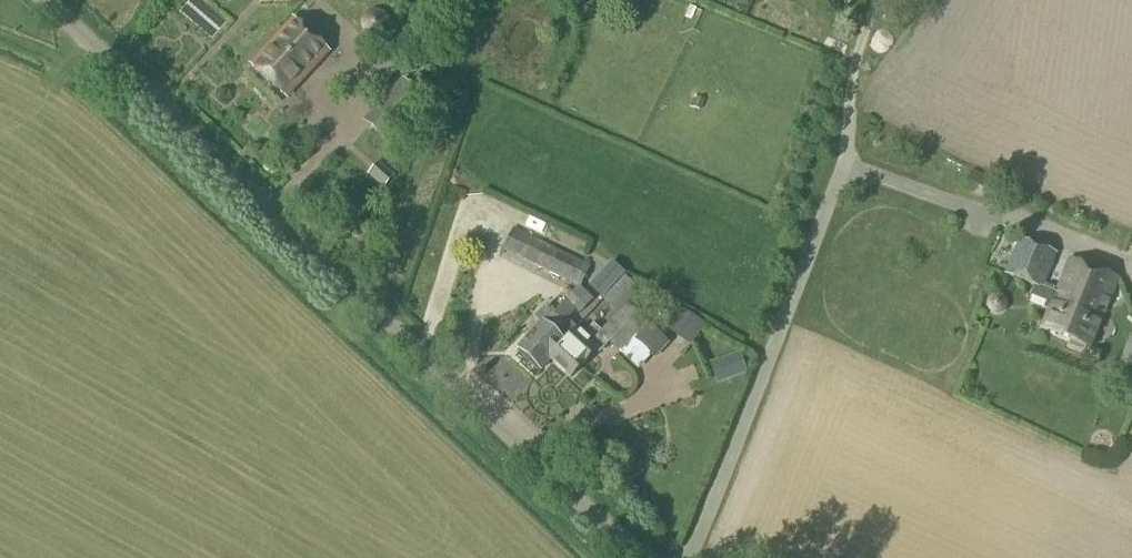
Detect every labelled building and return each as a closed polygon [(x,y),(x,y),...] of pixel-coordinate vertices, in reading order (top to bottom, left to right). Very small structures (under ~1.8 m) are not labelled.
[(284,100),(326,54),(292,22),(249,68),(284,100)] [(389,148),(428,105),(401,80),(362,123),(389,148)] [(382,189),(395,176),(379,162),(367,175),(382,189)] [(580,289),(591,266),(514,229),(503,252),(580,289)] [(1055,295),(1041,291),(1055,256),(1017,241),(1003,276),(1033,288),(1028,298),(1044,304),(1042,310),(1048,312),(1040,331),(1089,351),(1117,282),(1068,263),(1055,295)] [(562,347),(548,362),(567,380),(593,352),(594,351),(598,355),(607,346),(617,355),(644,327),(624,308),(639,292),(625,278),(603,301),(617,315),(599,334),(592,326),(582,338),(573,330),(568,335),(570,337),(561,346),(562,347)] [(568,335),(573,330),(565,322),(575,311),(578,315),(585,307),(571,294),(552,315),(546,308),(534,320),(540,326),(515,351),(536,374),(548,362),(562,347),(561,346),(570,337),(568,335)] [(705,325),(680,309),(666,330),(691,346),(705,325)] [(655,360),(671,344),(650,324),(634,341),(655,360)] [(1130,336),(1121,361),(1131,366),(1131,336),(1130,336)] [(717,384),(747,374),(740,354),(710,364),(717,384)]
